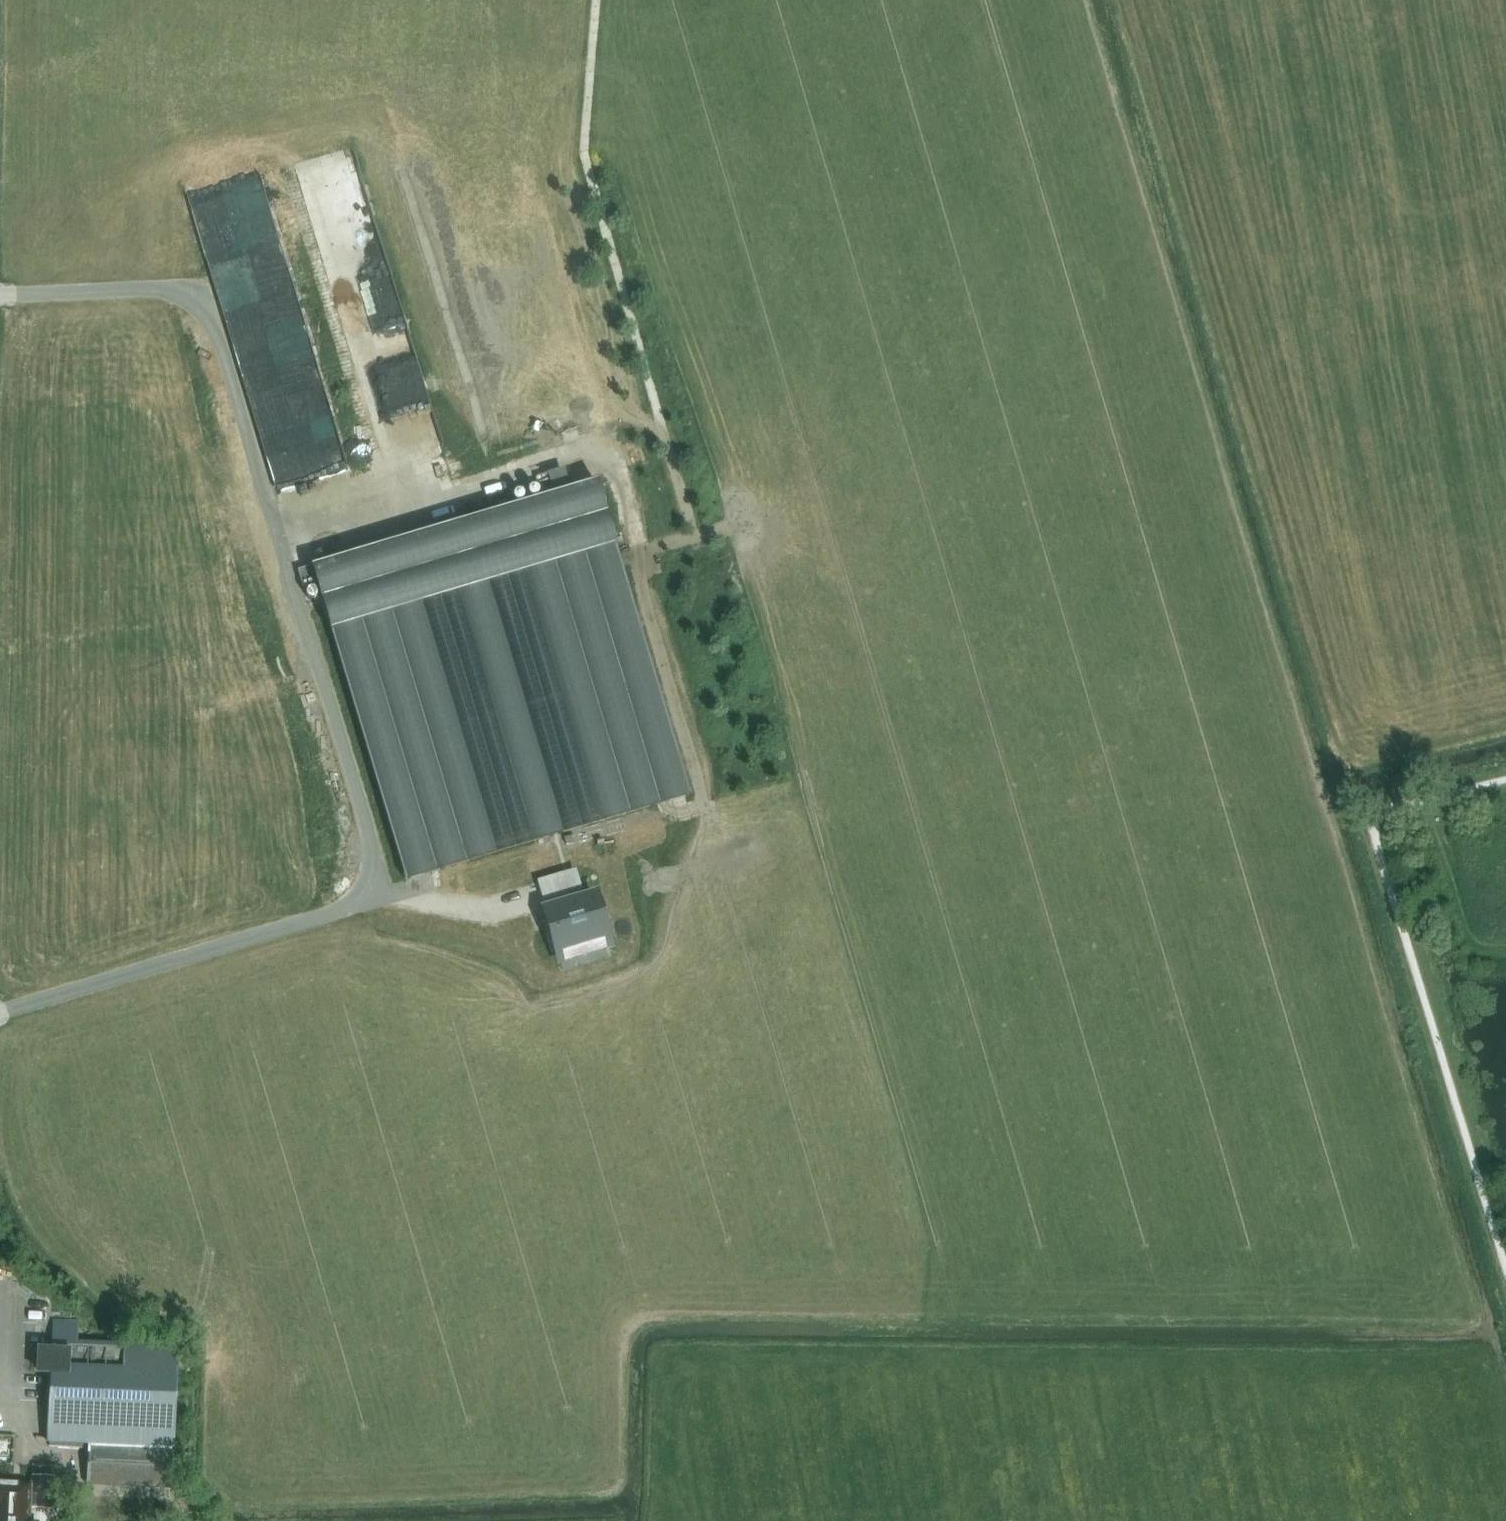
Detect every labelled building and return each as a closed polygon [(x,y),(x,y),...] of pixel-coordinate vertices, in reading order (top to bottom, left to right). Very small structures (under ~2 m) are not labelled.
[(316,583),(405,879),(429,872),(672,799),(688,794),(595,482),(297,571),(302,588),(316,583)] [(543,931),(548,953),(604,938),(593,895),(582,898),(575,871),(537,881),(544,908),(542,908),(548,929),(543,931)] [(39,1349),(38,1372),(50,1372),(47,1439),(64,1440),(62,1483),(172,1488),(178,1347),(78,1342),(79,1321),(53,1320),(51,1349),(39,1349)] [(54,1477),(32,1476),(31,1494),(31,1507),(39,1507),(53,1508),(54,1477)] [(0,1493),(0,1520),(39,1520),(39,1507),(31,1507),(31,1494),(0,1493)]
